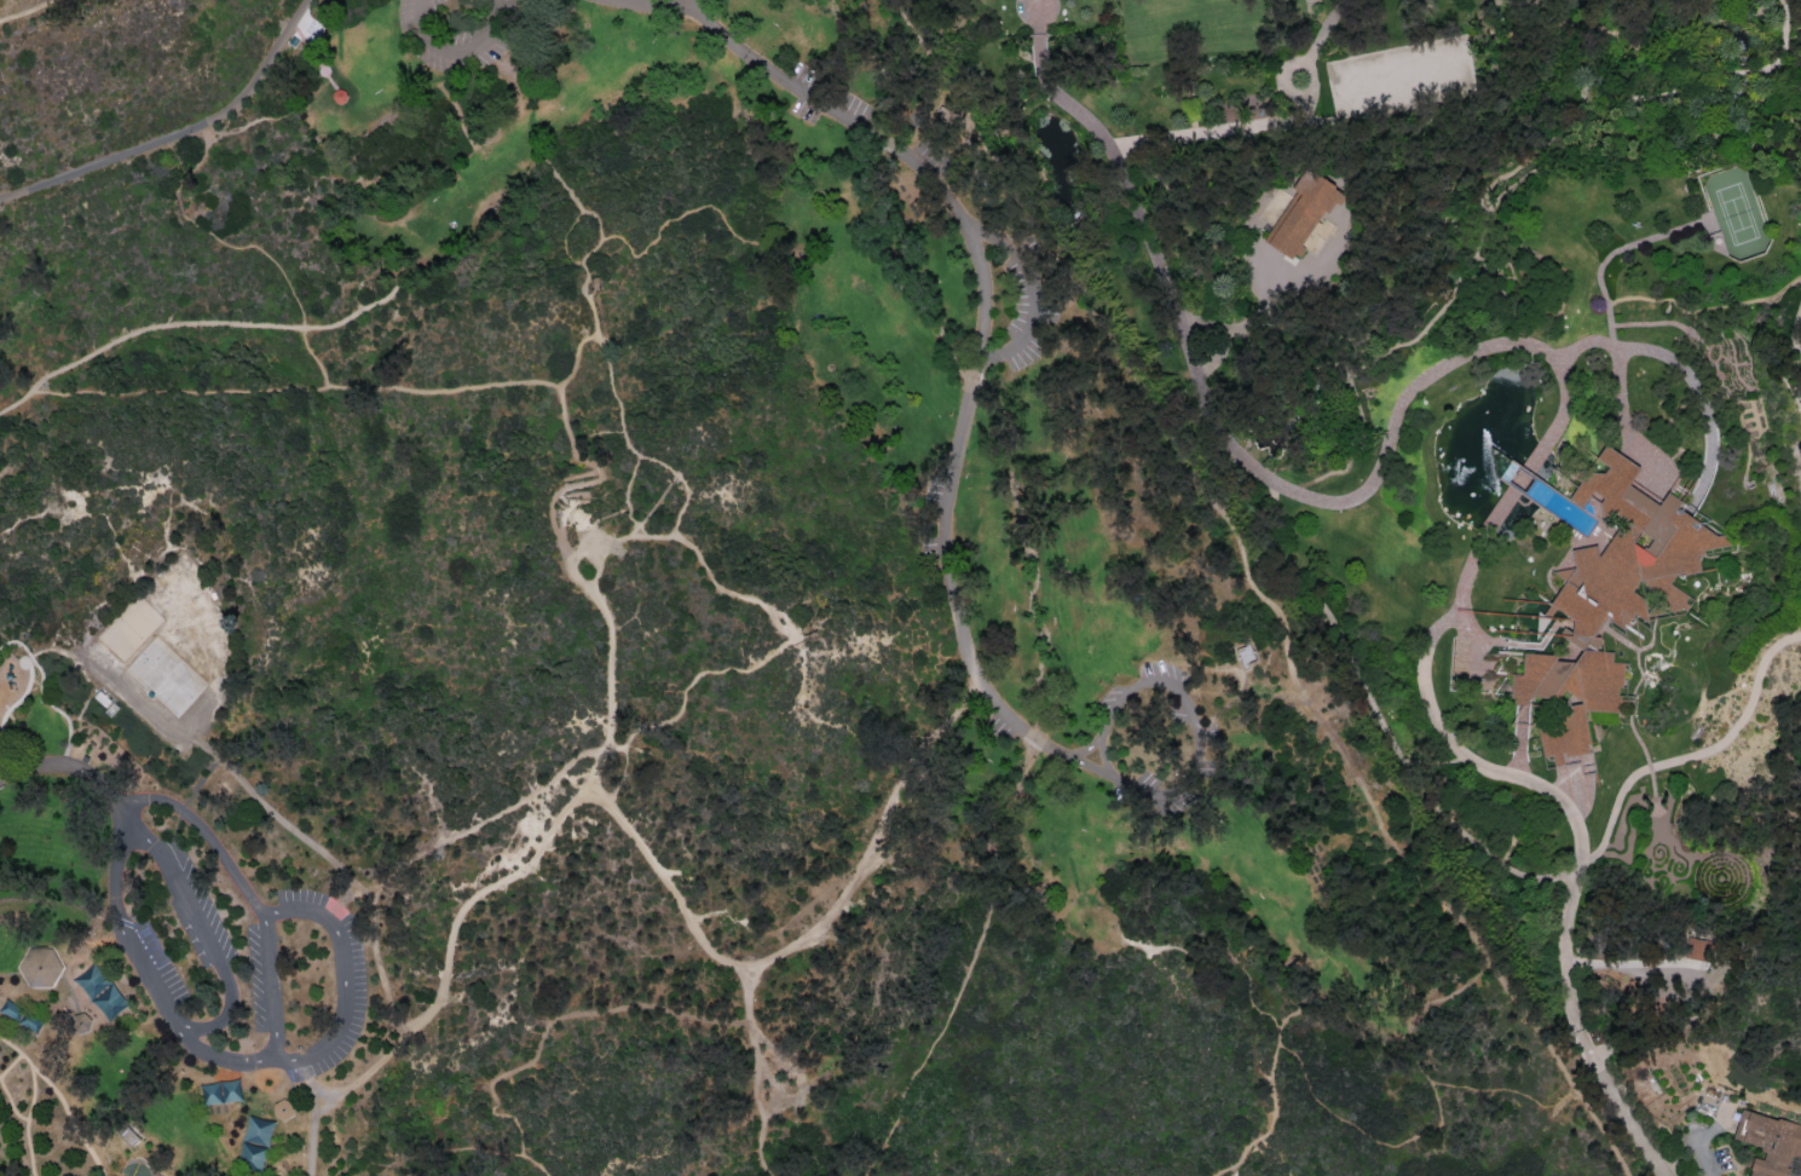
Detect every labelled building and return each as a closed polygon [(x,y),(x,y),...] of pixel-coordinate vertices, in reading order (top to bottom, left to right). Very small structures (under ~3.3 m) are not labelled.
[(334,91),(331,97),(334,102),(340,104),(345,102),(347,96),(345,90),(337,87),(335,88),(334,91)] [(1263,241),(1296,262),(1304,249),(1302,248),(1339,188),(1304,167),(1291,188),(1295,190),(1263,241)] [(1716,544),(1616,443),(1565,493),(1578,506),(1597,488),(1604,518),(1630,519),(1597,552),(1595,544),(1573,550),(1572,566),(1553,571),(1566,584),(1548,601),(1571,624),(1571,630),(1560,632),(1581,653),(1576,658),(1517,655),(1514,700),(1552,702),(1557,723),(1538,727),(1547,763),(1586,754),(1588,710),(1610,711),(1623,699),(1605,624),(1691,603),(1674,586),(1716,544)] [(1247,667),(1246,663),(1254,661),(1247,640),(1241,641),(1243,646),(1235,648),(1242,669),(1247,667)] [(1712,940),(1688,939),(1686,959),(1711,961),(1712,940)] [(51,949),(60,968),(51,985),(28,986),(21,972),(17,967),(28,947),(51,949)] [(94,962),(102,973),(111,982),(100,991),(91,1001),(82,990),(73,980),(85,972),(94,962)] [(111,982),(120,995),(129,1003),(117,1011),(108,1021),(100,1010),(91,1001),(102,993),(111,982)] [(8,1016),(0,1011),(0,1009),(2,1005),(6,999),(15,1005),(24,1010),(19,1015),(17,1022),(8,1016)] [(24,1010),(33,1016),(42,1021),(39,1027),(36,1033),(27,1027),(17,1022),(21,1016),(24,1010)] [(82,1011),(91,1019),(87,1030),(76,1033),(70,1026),(73,1015),(82,1011)] [(238,1079),(239,1090),(242,1101),(232,1101),(223,1103),(223,1093),(220,1082),(229,1082),(238,1079)] [(219,1082),(219,1093),(221,1103),(212,1103),(203,1106),(202,1095),(200,1084),(209,1084),(219,1082)] [(282,1120),(291,1116),(291,1105),(282,1099),(273,1102),(272,1114),(282,1120)] [(1739,1113),(1732,1141),(1765,1148),(1762,1160),(1752,1157),(1748,1175),(1786,1175),(1791,1156),(1800,1159),(1800,1127),(1739,1113)] [(248,1116),(261,1120),(275,1122),(270,1135),(267,1147),(255,1143),(241,1141),(246,1129),(248,1116)] [(119,1135),(131,1147),(139,1138),(127,1126),(119,1135)] [(241,1142),(254,1147),(267,1149),(262,1161),(260,1175),(248,1170),(233,1168),(238,1155),(241,1142)]
